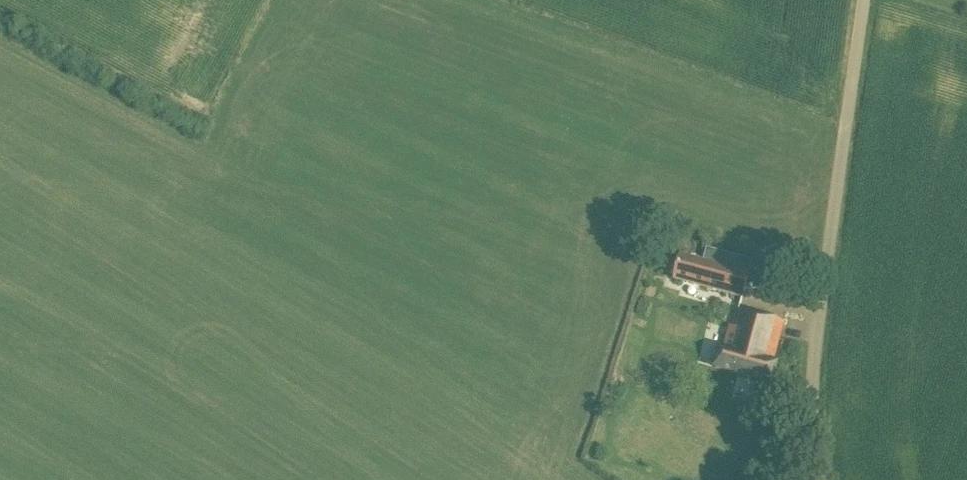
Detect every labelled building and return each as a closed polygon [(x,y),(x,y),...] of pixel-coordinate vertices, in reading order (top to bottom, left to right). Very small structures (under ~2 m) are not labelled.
[(744,299),(751,272),(681,254),(674,281),(744,299)] [(772,363),(783,323),(737,310),(732,333),(724,331),(720,347),(715,367),(772,382),(776,364),(772,363)] [(712,372),(712,381),(731,382),(731,373),(712,372)]
